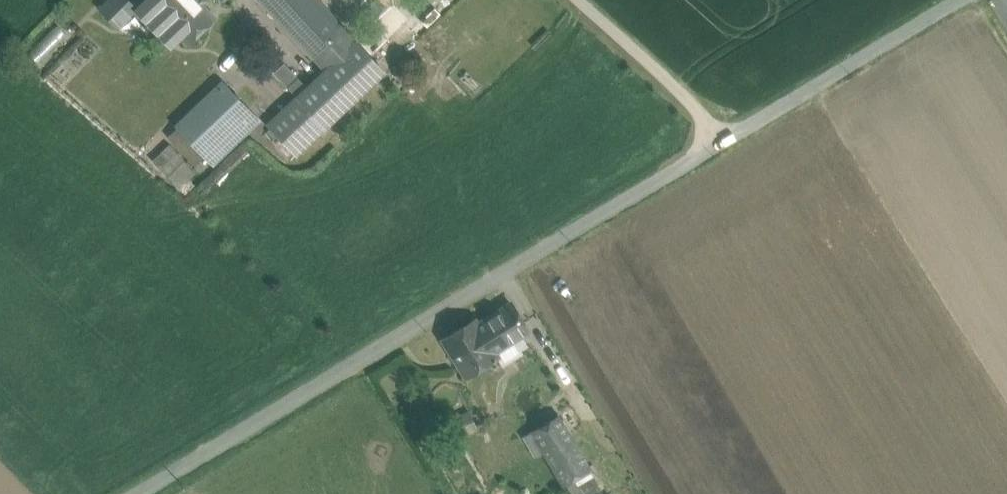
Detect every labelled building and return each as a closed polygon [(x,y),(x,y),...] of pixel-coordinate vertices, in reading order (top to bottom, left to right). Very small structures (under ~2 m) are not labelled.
[(99,9),(118,28),(135,11),(134,10),(137,7),(130,0),(107,0),(99,9)] [(134,10),(135,11),(146,22),(157,11),(147,0),(144,0),(137,7),(134,10)] [(196,0),(147,0),(157,11),(181,36),(188,43),(214,18),(196,0)] [(317,0),(260,0),(312,55),(342,27),(317,0)] [(181,36),(157,11),(146,22),(170,47),(181,36)] [(342,27),(312,55),(326,70),(356,41),(342,27)] [(326,70),(267,125),(295,155),(384,71),(356,41),(326,70)] [(289,87),(298,79),(286,66),(277,75),(289,87)] [(222,83),(178,126),(206,156),(251,113),(222,83)] [(168,177),(185,160),(170,144),(152,161),(168,177)] [(511,304),(477,325),(474,320),(444,339),(466,375),(497,357),(493,351),(528,330),(511,304)] [(557,417),(533,431),(564,483),(575,476),(588,468),(557,417)] [(564,483),(570,493),(581,493),(584,492),(575,476),(564,483)]
